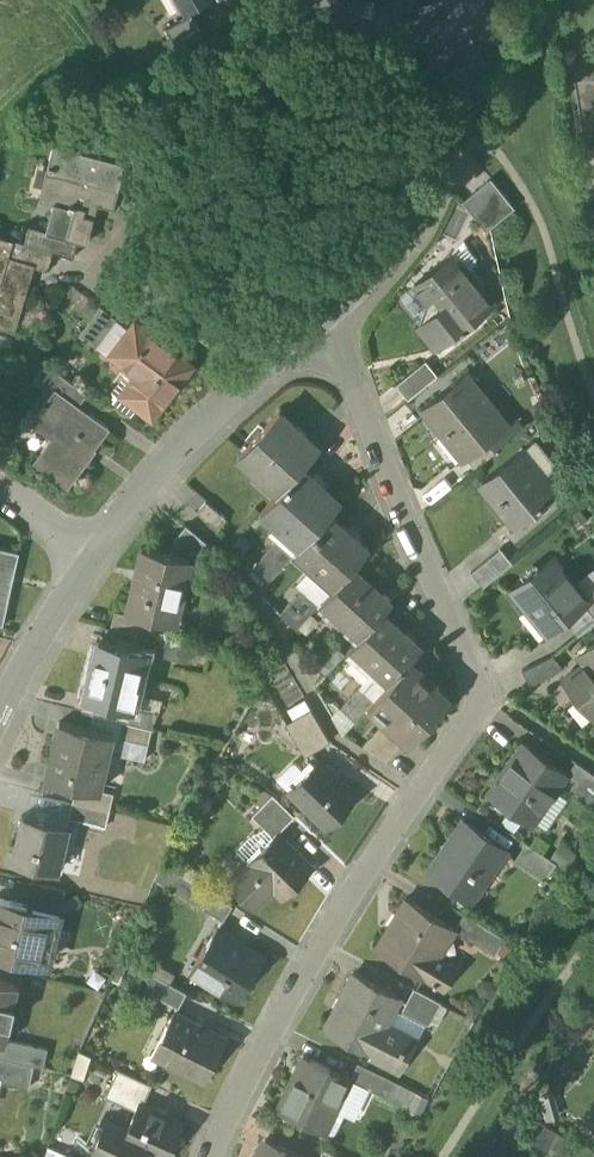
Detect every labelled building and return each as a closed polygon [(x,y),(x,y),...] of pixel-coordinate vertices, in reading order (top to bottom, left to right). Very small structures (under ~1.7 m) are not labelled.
[(186,6),(185,7),(186,9),(188,8),(201,0),(182,0),(186,6)] [(195,18),(161,37),(170,54),(204,35),(195,18)] [(126,164),(54,146),(48,171),(58,173),(50,204),(53,205),(47,231),(46,233),(79,241),(88,243),(98,205),(115,209),(126,164)] [(516,208),(492,179),(464,202),(488,231),(516,208)] [(79,241),(46,233),(47,231),(30,227),(26,243),(54,251),(75,258),(79,241)] [(0,235),(0,326),(14,330),(20,311),(17,309),(31,266),(14,260),(20,241),(0,235)] [(26,243),(20,241),(14,260),(31,266),(47,271),(54,251),(26,243)] [(477,257),(467,245),(455,255),(468,270),(476,263),(477,257)] [(455,255),(453,253),(415,284),(417,286),(422,282),(446,312),(425,329),(421,324),(420,325),(439,348),(455,335),(457,337),(468,328),(467,327),(485,313),(496,305),(468,270),(455,255)] [(102,307),(80,335),(97,348),(119,320),(102,307)] [(195,365),(136,321),(111,354),(137,374),(134,378),(144,386),(132,402),(154,419),(195,365)] [(427,361),(397,385),(409,400),(440,374),(427,361)] [(88,393),(57,370),(47,384),(55,390),(56,388),(79,405),(88,393)] [(510,424),(468,373),(423,409),(443,434),(448,430),(468,455),(463,459),(465,461),(467,459),(488,442),(510,424)] [(79,405),(56,388),(55,390),(34,418),(55,433),(35,461),(70,486),(90,457),(89,456),(109,427),(79,405)] [(282,411),(241,457),(258,472),(262,468),(284,488),(301,470),(289,459),(308,437),(298,427),(298,426),(282,411)] [(320,448),(308,437),(289,459),(301,470),(304,467),(320,448)] [(488,442),(467,459),(476,469),(496,453),(488,442)] [(556,496),(521,453),(483,484),(499,503),(505,498),(524,521),(556,496)] [(284,488),(263,512),(302,547),(332,514),(342,503),(304,467),(284,488)] [(228,519),(207,501),(196,514),(217,532),(228,519)] [(294,555),(293,556),(332,592),(354,567),(371,549),(332,514),(302,547),(294,555)] [(214,548),(187,526),(176,539),(193,554),(202,561),(214,548)] [(193,554),(176,539),(172,555),(192,560),(193,554)] [(294,555),(277,540),(254,565),(271,581),(293,556),(294,555)] [(172,555),(144,548),(128,612),(142,616),(176,624),(192,560),(172,555)] [(0,549),(0,622),(4,622),(19,553),(0,549)] [(501,549),(472,573),(484,588),(514,565),(501,549)] [(553,557),(512,590),(527,609),(531,606),(553,633),(586,607),(590,603),(590,602),(553,557)] [(392,603),(354,567),(323,602),(361,638),(383,614),(392,603)] [(320,604),(303,589),(282,614),(298,629),(320,604)] [(590,602),(590,603),(586,607),(593,618),(593,599),(590,602)] [(127,614),(116,611),(112,629),(138,635),(142,616),(128,612),(127,614)] [(361,638),(351,649),(391,683),(409,663),(422,649),(383,614),(361,638)] [(192,648),(155,639),(152,655),(188,663),(192,648)] [(332,642),(311,664),(326,677),(345,655),(332,642)] [(118,649),(96,644),(93,657),(95,658),(86,698),(126,707),(133,709),(133,708),(143,665),(138,663),(140,650),(119,645),(118,649)] [(551,658),(524,672),(531,686),(555,675),(564,668),(554,656),(551,658)] [(564,683),(577,699),(582,695),(593,709),(593,658),(564,683)] [(391,683),(376,700),(392,714),(387,719),(407,738),(410,740),(446,699),(433,686),(435,684),(418,668),(416,670),(409,663),(391,683)] [(360,687),(339,709),(355,723),(375,701),(360,687)] [(156,713),(133,708),(133,709),(126,707),(122,722),(152,729),(156,713)] [(312,709),(294,720),(313,753),(331,742),(312,709)] [(387,719),(362,748),(385,764),(407,738),(387,719)] [(105,732),(59,722),(46,778),(75,785),(91,789),(92,788),(105,732)] [(152,729),(122,722),(118,739),(148,746),(152,729)] [(567,776),(523,746),(489,794),(533,824),(567,776)] [(358,797),(320,760),(307,774),(290,791),(328,828),(358,797)] [(294,764),(279,779),(290,791),(307,774),(297,764),(294,764)] [(583,766),(572,781),(575,784),(570,791),(590,805),(593,798),(593,774),(583,766)] [(113,792),(92,788),(91,789),(75,785),(72,801),(109,810),(113,792)] [(274,795),(253,816),(266,829),(275,820),(284,829),(296,817),(274,795)] [(109,810),(72,801),(68,818),(105,826),(109,810)] [(67,825),(23,815),(12,862),(56,872),(67,825)] [(506,851),(466,823),(445,854),(443,853),(430,872),(472,901),(506,851)] [(278,833),(232,878),(256,903),(273,887),(283,897),(312,869),(292,849),(293,847),(278,833)] [(557,864),(527,844),(516,861),(545,881),(557,864)] [(206,889),(163,862),(156,878),(197,904),(206,889)] [(40,884),(35,907),(61,913),(67,890),(40,884)] [(233,906),(206,889),(197,904),(223,921),(233,906)] [(0,899),(0,950),(17,954),(18,948),(40,954),(44,935),(55,938),(61,913),(35,907),(0,899)] [(457,929),(408,899),(378,948),(427,978),(427,977),(440,957),(456,931),(457,929)] [(492,930),(466,914),(457,929),(456,931),(482,947),(492,930)] [(265,958),(218,929),(195,966),(210,976),(207,981),(238,1001),(265,958)] [(454,959),(466,944),(455,936),(444,951),(454,959)] [(459,970),(440,957),(427,977),(447,989),(459,970)] [(188,992),(154,974),(147,988),(181,1006),(188,992)] [(399,997),(356,974),(336,1011),(338,1012),(329,1030),(370,1051),(377,1039),(385,1043),(391,1033),(393,1029),(385,1024),(399,997)] [(0,980),(0,1042),(5,1043),(19,985),(0,980)] [(443,1003),(416,989),(404,1010),(431,1025),(443,1003)] [(197,1022),(176,1011),(160,1041),(171,1046),(165,1059),(206,1081),(228,1038),(226,1037),(225,1039),(196,1024),(197,1022)] [(411,1044),(391,1033),(385,1043),(377,1039),(370,1051),(405,1070),(406,1067),(400,1064),(411,1044)] [(0,1056),(0,1079),(30,1087),(36,1064),(0,1056)] [(351,1078),(304,1056),(288,1090),(286,1089),(279,1104),(281,1105),(279,1110),(325,1132),(351,1078)] [(398,1082),(365,1066),(357,1082),(390,1098),(398,1082)] [(153,1084),(119,1068),(111,1084),(146,1099),(153,1084)] [(140,1102),(128,1129),(123,1139),(140,1147),(139,1148),(144,1151),(158,1156),(169,1156),(185,1123),(140,1102)] [(108,1119),(94,1148),(101,1152),(112,1156),(141,1156),(144,1151),(139,1148),(140,1147),(123,1139),(128,1129),(108,1119)] [(561,1133),(550,1152),(559,1156),(593,1156),(593,1150),(561,1133)] [(268,1140),(260,1156),(305,1156),(268,1140)]
